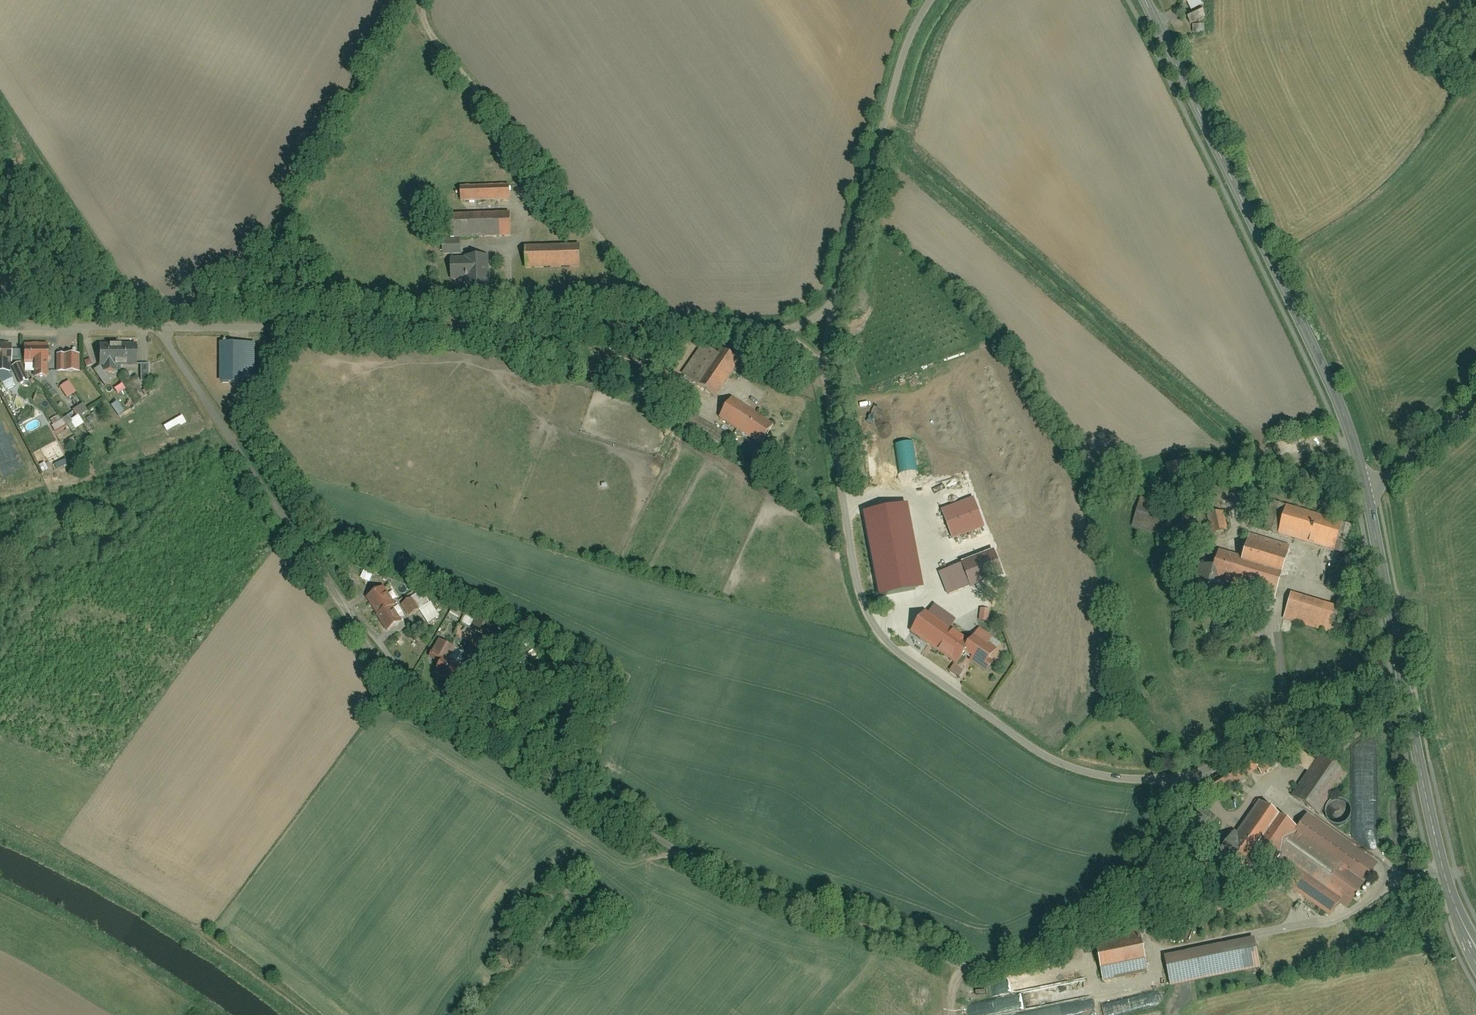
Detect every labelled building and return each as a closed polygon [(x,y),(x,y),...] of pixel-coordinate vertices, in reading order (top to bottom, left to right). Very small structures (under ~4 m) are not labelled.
[(1198,8),(1181,17),(1186,25),(1203,16),(1198,8)] [(1190,33),(1202,33),(1202,24),(1190,25),(1190,33)] [(509,184),(459,186),(460,200),(509,198),(509,184)] [(509,213),(447,214),(447,238),(510,236),(509,213)] [(459,239),(439,240),(439,254),(460,253),(459,239)] [(575,244),(525,245),(526,267),(576,266),(575,244)] [(486,257),(449,258),(450,278),(466,277),(466,285),(487,284),(486,257)] [(703,340),(681,372),(713,395),(736,363),(703,340)] [(46,343),(23,343),(23,362),(30,362),(30,376),(46,376),(46,343)] [(134,344),(97,344),(98,364),(100,364),(100,369),(113,369),(113,364),(135,364),(134,344)] [(251,344),(218,344),(218,383),(251,383),(251,344)] [(78,353),(56,353),(56,371),(78,371),(78,353)] [(18,362),(10,366),(19,383),(27,379),(18,362)] [(148,381),(148,365),(139,365),(139,381),(148,381)] [(67,382),(59,387),(66,399),(75,393),(67,382)] [(773,426),(729,398),(718,417),(762,445),(773,426)] [(121,402),(114,405),(119,415),(126,412),(121,402)] [(85,403),(74,409),(78,417),(72,420),(69,415),(62,420),(59,415),(50,421),(57,433),(70,425),(73,431),(86,424),(81,416),(89,411),(85,403)] [(184,416),(164,424),(167,431),(187,423),(184,416)] [(971,498),(940,510),(951,540),(982,528),(971,498)] [(1257,527),(1276,533),(1285,505),(1266,499),(1257,527)] [(1285,505),(1276,533),(1331,550),(1340,522),(1285,505)] [(1220,512),(1204,516),(1208,534),(1224,530),(1220,512)] [(1244,534),(1236,559),(1280,572),(1287,546),(1244,534)] [(986,548),(998,545),(995,535),(984,538),(986,548)] [(884,539),(881,579),(918,582),(921,542),(903,541),(884,539)] [(1213,552),(1205,579),(1272,599),(1280,572),(1236,559),(1213,552)] [(958,564),(967,587),(992,577),(983,554),(958,564)] [(958,564),(939,572),(947,594),(967,587),(958,564)] [(366,565),(362,577),(371,581),(376,569),(366,565)] [(881,579),(879,597),(917,600),(918,582),(881,579)] [(382,587),(365,597),(384,631),(402,621),(382,587)] [(1291,594),(1283,617),(1332,633),(1340,610),(1291,594)] [(410,598),(401,603),(409,616),(418,611),(416,609),(410,598)] [(425,624),(437,617),(429,602),(416,609),(418,611),(425,624)] [(932,604),(925,614),(947,629),(953,619),(932,604)] [(453,613),(462,617),(464,611),(455,607),(453,613)] [(990,610),(980,608),(978,619),(988,621),(990,610)] [(921,610),(907,630),(953,664),(960,654),(968,644),(947,629),(925,614),(921,610)] [(475,617),(469,629),(498,643),(503,631),(475,617)] [(987,659),(995,648),(987,642),(991,636),(979,628),(968,644),(960,654),(984,671),(991,661),(987,659)] [(453,648),(437,639),(427,656),(436,661),(443,665),(446,659),(453,648)] [(429,672),(448,683),(458,666),(446,659),(443,665),(436,661),(429,672)] [(956,676),(960,669),(950,663),(946,671),(956,676)] [(1200,799),(1256,772),(1257,774),(1274,765),(1269,753),(1196,789),(1200,799)] [(1318,755),(1292,795),(1317,811),(1343,771),(1318,755)] [(1373,789),(1352,792),(1355,808),(1372,806),(1371,802),(1375,801),(1373,789)] [(1257,797),(1219,850),(1261,879),(1266,871),(1326,914),(1336,899),(1345,905),(1376,862),(1305,812),(1295,825),(1257,797)] [(1186,818),(1198,827),(1208,814),(1196,805),(1186,818)] [(1212,895),(1200,899),(1205,914),(1217,909),(1212,895)] [(1259,966),(1254,938),(1164,956),(1170,984),(1259,966)] [(1144,971),(1140,948),(1097,955),(1101,978),(1144,971)]
